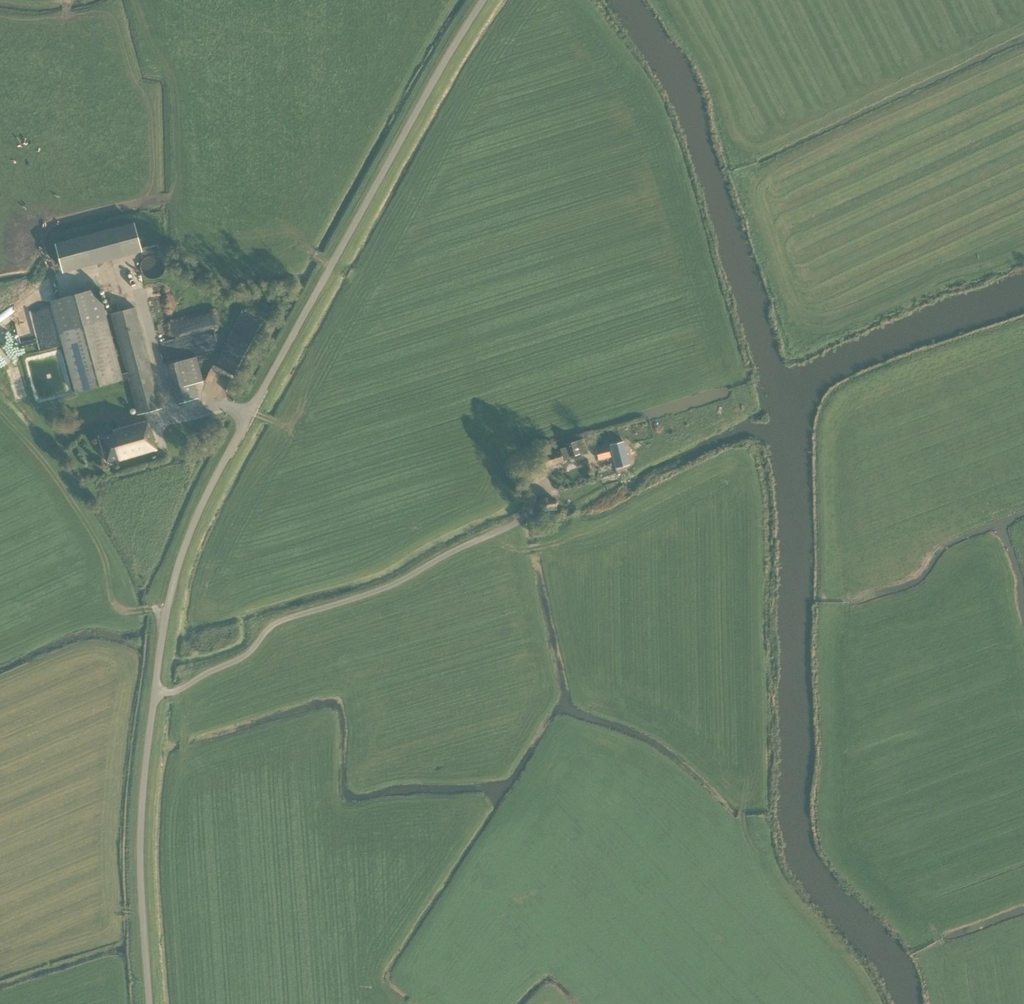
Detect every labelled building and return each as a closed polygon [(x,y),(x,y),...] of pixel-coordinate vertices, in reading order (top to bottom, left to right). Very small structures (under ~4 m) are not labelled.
[(63,273),(142,251),(134,222),(55,243),(63,273)] [(122,375),(99,288),(51,301),(75,393),(128,379),(137,415),(162,409),(135,308),(111,314),(127,374),(122,375)] [(243,308),(240,316),(248,320),(247,322),(260,327),(264,317),(243,308)] [(178,403),(198,398),(194,384),(203,381),(197,356),(167,364),(178,403)] [(149,430),(146,421),(113,431),(114,433),(99,437),(106,463),(118,460),(119,462),(156,451),(150,430),(149,430)] [(546,466),(564,461),(571,459),(571,457),(580,454),(580,453),(587,450),(584,439),(566,444),(567,447),(549,452),(549,454),(543,456),(546,466)] [(623,441),(610,445),(616,468),(629,464),(623,441)] [(598,460),(610,457),(607,446),(595,449),(598,460)] [(603,478),(614,475),(612,465),(600,468),(603,478)]
